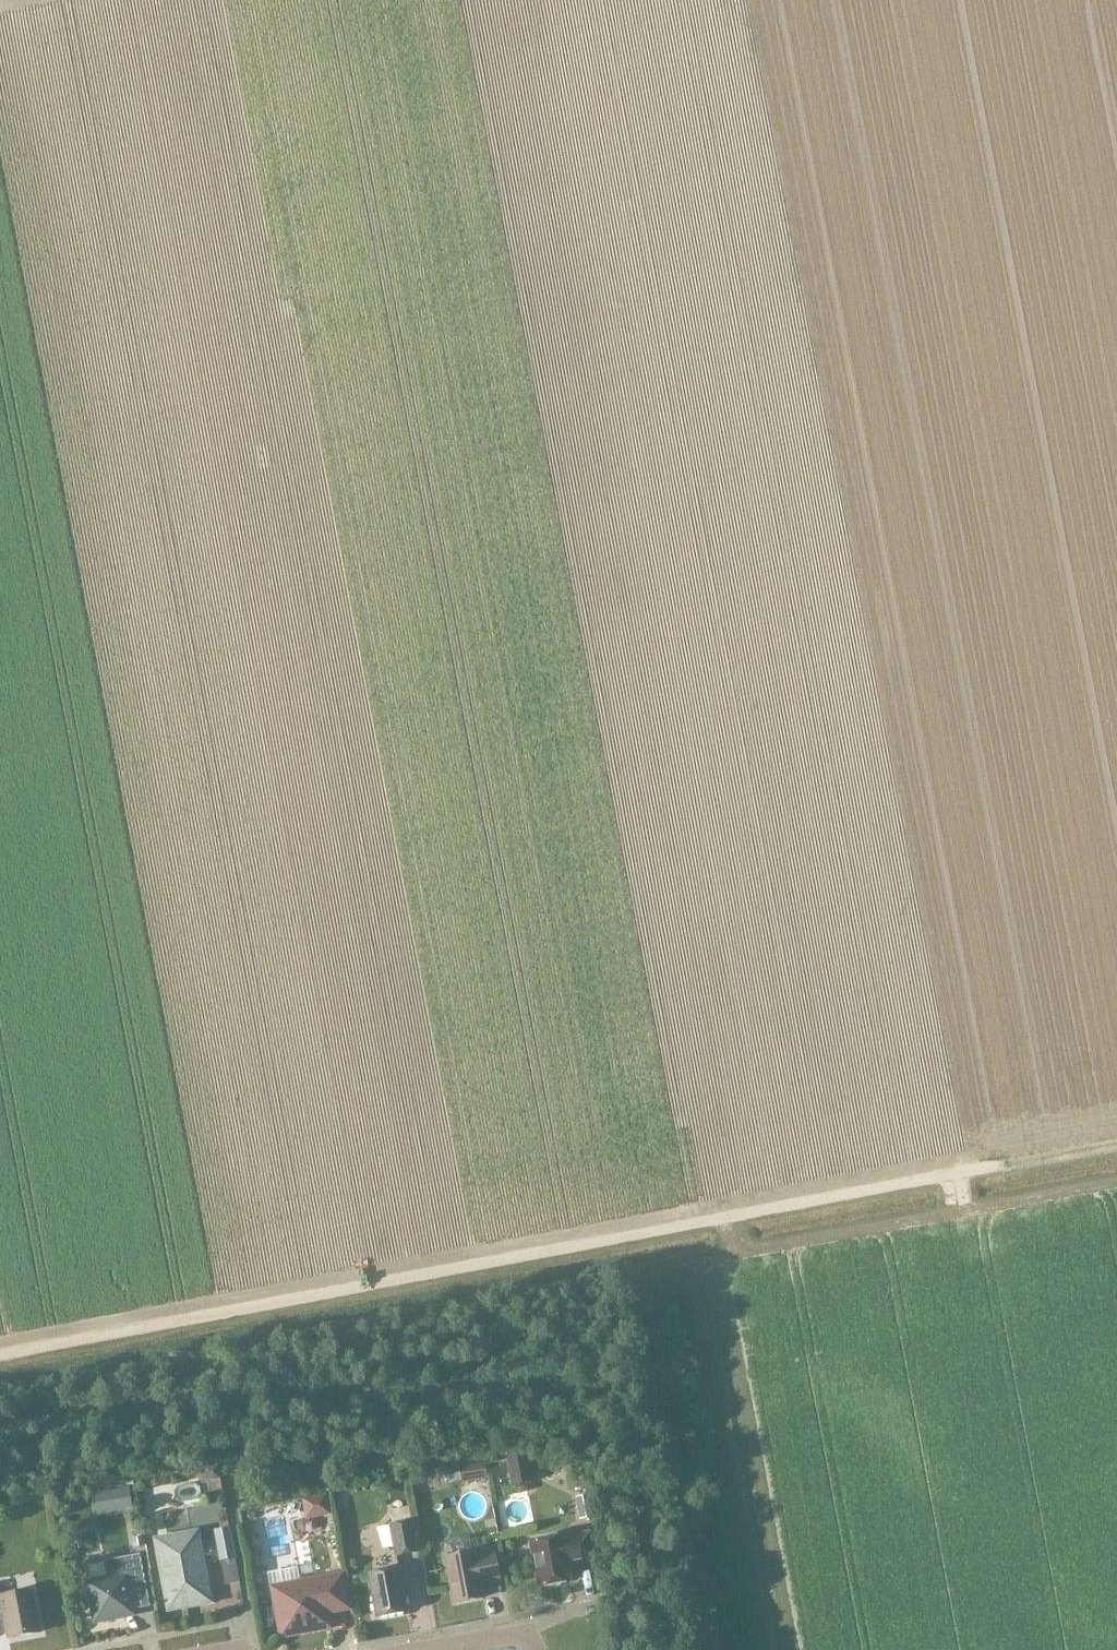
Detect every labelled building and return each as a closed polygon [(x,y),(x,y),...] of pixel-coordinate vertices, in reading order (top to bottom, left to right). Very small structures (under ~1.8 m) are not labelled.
[(525,1456),(508,1459),(513,1485),(530,1482),(525,1456)] [(128,1487),(94,1493),(98,1514),(132,1508),(132,1504),(135,1504),(133,1489),(129,1490),(128,1487)] [(314,1497),(297,1519),(316,1533),(333,1511),(314,1497)] [(28,1526),(41,1524),(37,1507),(24,1510),(28,1526)] [(411,1521),(390,1525),(395,1555),(417,1551),(411,1521)] [(229,1528),(215,1530),(220,1560),(235,1557),(229,1528)] [(157,1541),(170,1607),(208,1600),(207,1596),(210,1593),(208,1582),(204,1580),(196,1533),(157,1541)] [(563,1535),(530,1542),(539,1587),(548,1585),(551,1587),(559,1586),(561,1582),(571,1580),(568,1564),(594,1559),(589,1533),(563,1538),(563,1535)] [(445,1558),(453,1603),(483,1597),(481,1584),(499,1580),(494,1554),(476,1557),(475,1552),(445,1558)] [(87,1583),(95,1622),(133,1614),(128,1587),(145,1584),(140,1554),(103,1561),(107,1579),(87,1583)] [(399,1568),(368,1574),(376,1617),(407,1612),(399,1568)] [(278,1589),(276,1593),(275,1597),(275,1601),(282,1635),(329,1626),(326,1611),(347,1607),(341,1575),(286,1586),(282,1587),(278,1589)] [(3,1612),(8,1638),(39,1632),(32,1590),(1,1596),(0,1591),(0,1612),(3,1612)]
